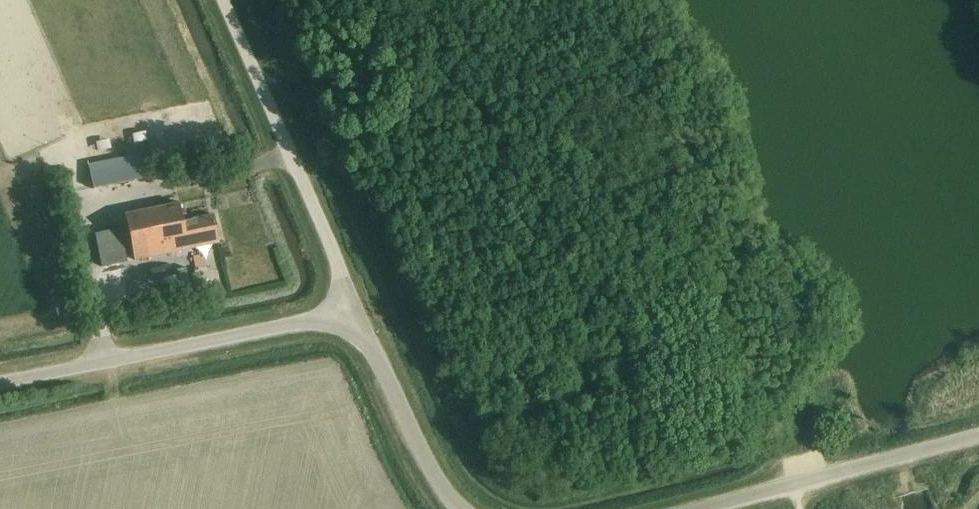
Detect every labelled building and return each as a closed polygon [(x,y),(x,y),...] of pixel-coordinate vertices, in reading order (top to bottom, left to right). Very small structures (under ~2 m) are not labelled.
[(88,165),(92,189),(144,178),(139,154),(88,165)] [(182,222),(179,204),(124,216),(133,260),(188,249),(187,245),(218,239),(213,215),(182,222)] [(98,255),(101,267),(127,261),(124,250),(98,255)] [(186,274),(191,298),(200,296),(195,272),(186,274)] [(66,301),(66,321),(75,321),(75,301),(66,301)]
